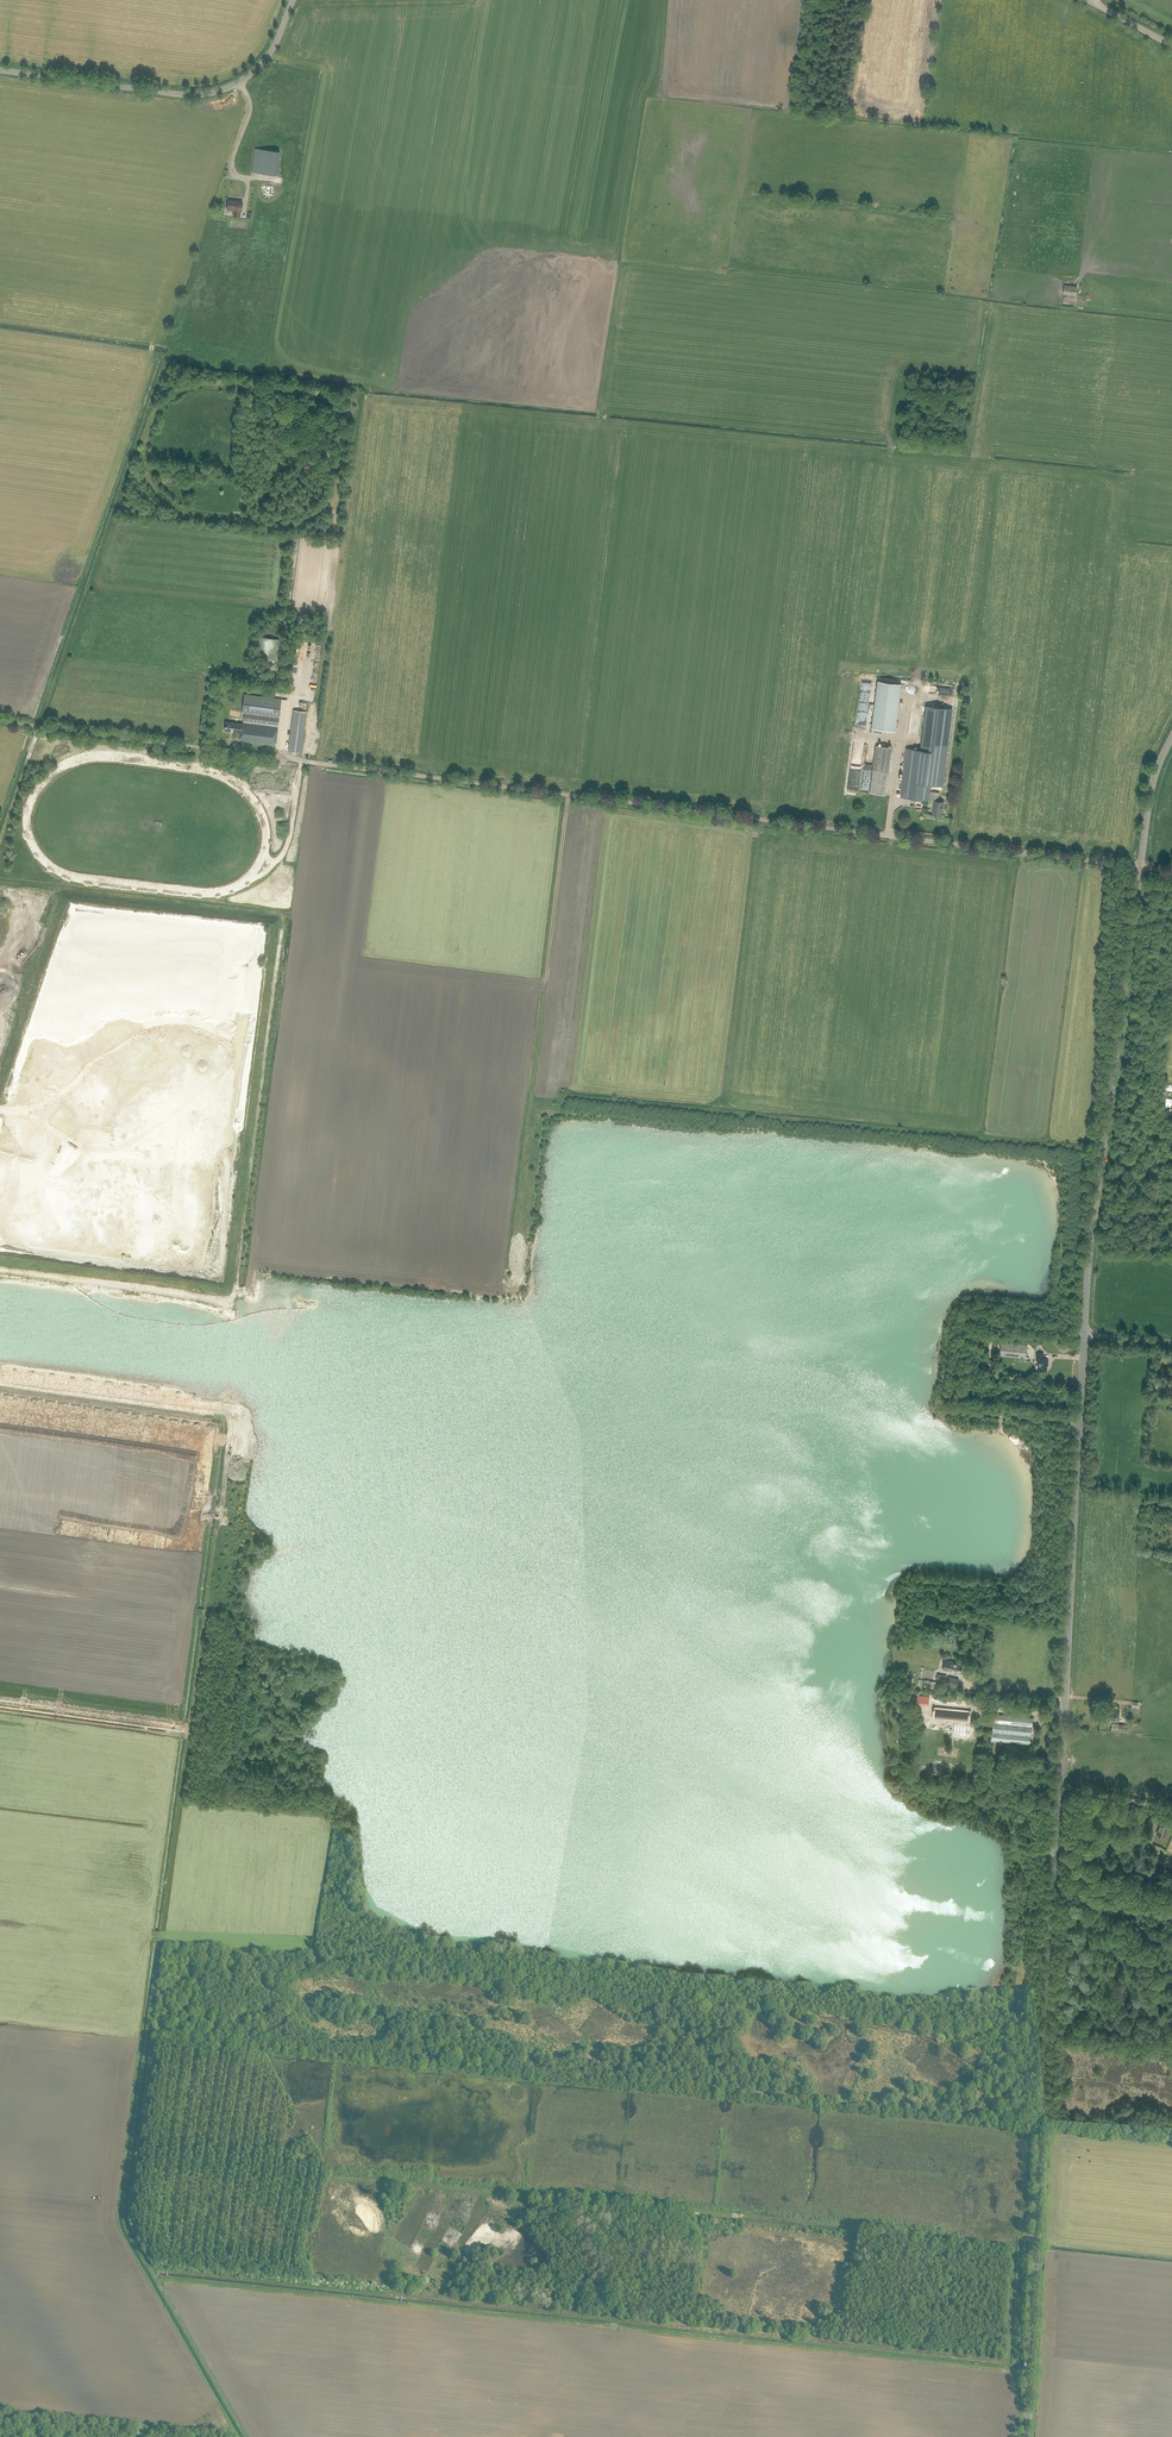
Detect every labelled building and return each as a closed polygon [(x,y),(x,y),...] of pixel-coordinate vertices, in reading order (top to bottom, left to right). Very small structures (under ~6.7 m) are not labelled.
[(252,173),(276,176),(280,152),(255,149),(252,173)] [(240,218),(241,211),(242,202),(228,200),(227,209),(234,210),(233,217),(240,218)] [(1075,296),(1076,287),(1064,286),(1063,294),(1075,296)] [(280,640),(259,637),(256,658),(278,661),(280,640)] [(877,681),(871,728),(896,731),(902,684),(877,681)] [(914,708),(923,709),(925,691),(915,691),(914,708)] [(238,741),(275,746),(281,699),(244,695),(242,713),(244,713),(243,724),(226,722),(225,731),(239,733),(238,741)] [(934,801),(933,814),(942,816),(944,802),(939,801),(940,792),(930,791),(931,784),(942,786),(952,709),(927,706),(922,750),(906,748),(900,797),(934,801)] [(288,751),(301,753),(306,713),(293,711),(288,751)] [(876,745),(870,793),(885,795),(891,747),(876,745)] [(1000,1355),(1026,1358),(1028,1345),(1001,1342),(1000,1355)] [(1048,1366),(1048,1359),(1043,1358),(1044,1354),(1037,1353),(1036,1360),(1038,1360),(1038,1370),(1047,1370),(1047,1366),(1048,1366)] [(992,1360),(980,1359),(979,1365),(991,1367),(992,1360)] [(1000,1369),(993,1375),(998,1380),(1004,1374),(1000,1369)] [(962,1664),(955,1662),(945,1659),(942,1670),(948,1671),(948,1669),(951,1670),(951,1671),(960,1673),(962,1664)] [(959,1679),(949,1677),(947,1686),(956,1688),(959,1679)] [(925,1681),(919,1680),(917,1686),(924,1687),(924,1686),(935,1688),(936,1682),(925,1680),(925,1681)] [(962,1713),(941,1710),(940,1718),(962,1720),(962,1713)] [(1119,1721),(1120,1711),(1112,1710),(1112,1711),(1104,1710),(1103,1719),(1109,1719),(1109,1721),(1118,1722),(1118,1721),(1119,1721)] [(971,1727),(971,1721),(974,1722),(975,1714),(970,1713),(969,1721),(965,1721),(965,1727),(961,1726),(960,1737),(977,1738),(978,1728),(971,1727)] [(992,1741),(1030,1744),(1033,1718),(995,1714),(992,1741)] [(1113,1723),(1113,1724),(1112,1731),(1127,1733),(1132,1733),(1132,1732),(1139,1732),(1139,1726),(1138,1726),(1139,1723),(1130,1722),(1129,1725),(1128,1725),(1123,1725),(1113,1723)] [(1157,1834),(1165,1837),(1169,1825),(1162,1822),(1157,1834)]
